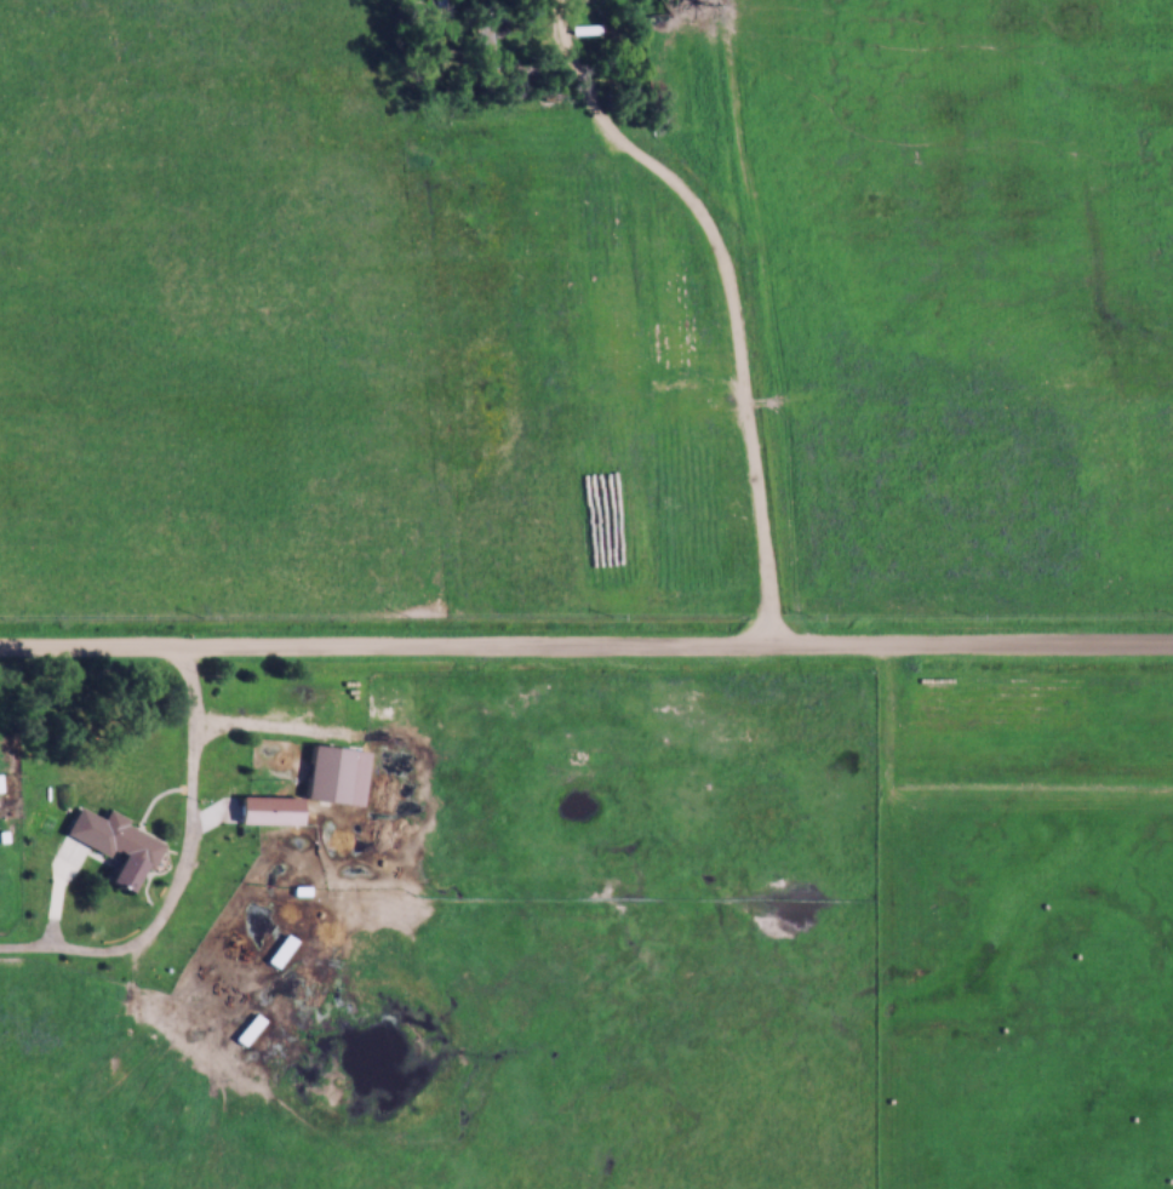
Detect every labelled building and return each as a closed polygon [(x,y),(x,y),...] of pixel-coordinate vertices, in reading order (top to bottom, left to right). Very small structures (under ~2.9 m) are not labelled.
[(452,9),(452,0),(435,0),(436,9),(452,9)] [(300,802),(346,806),(351,752),(305,748),(300,802)] [(84,850),(108,862),(97,885),(121,896),(135,867),(145,872),(159,843),(100,815),(84,850)] [(253,856),(318,856),(318,833),(253,833),(253,856)] [(306,967),(302,955),(271,969),(276,980),(306,967)] [(262,1025),(255,1017),(232,1039),(239,1047),(262,1025)]
